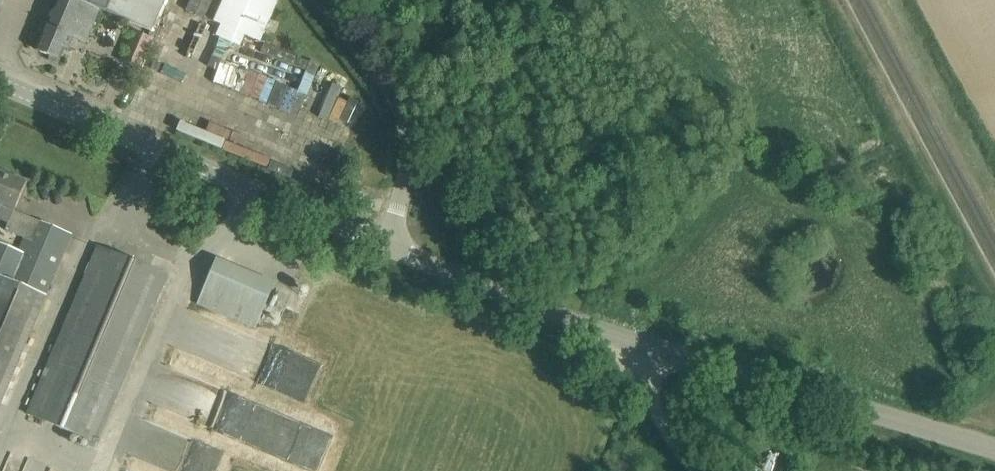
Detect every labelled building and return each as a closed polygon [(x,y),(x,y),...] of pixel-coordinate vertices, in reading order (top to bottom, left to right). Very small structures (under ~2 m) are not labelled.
[(80,0),(58,0),(48,24),(43,24),(39,32),(42,35),(36,50),(59,60),(65,47),(69,48),(74,37),(86,42),(100,9),(80,0)] [(100,9),(151,31),(165,0),(80,0),(100,9)] [(214,21),(221,24),(216,35),(240,46),(245,35),(260,41),(278,0),(223,0),(214,21)] [(153,39),(135,31),(122,61),(140,69),(153,39)] [(172,77),(186,47),(177,43),(164,73),(172,77)] [(236,84),(305,108),(321,62),(263,43),(256,63),(244,59),(236,84)] [(328,73),(319,95),(339,104),(348,81),(328,73)] [(72,234),(15,211),(27,181),(0,170),(0,205),(1,206),(0,208),(0,219),(9,223),(5,230),(25,238),(20,251),(0,243),(0,409),(72,234)] [(27,414),(97,443),(118,394),(117,394),(168,275),(99,246),(48,365),(27,414)] [(256,329),(277,282),(218,256),(197,303),(256,329)] [(46,462),(28,457),(23,470),(44,470),(46,462)]
